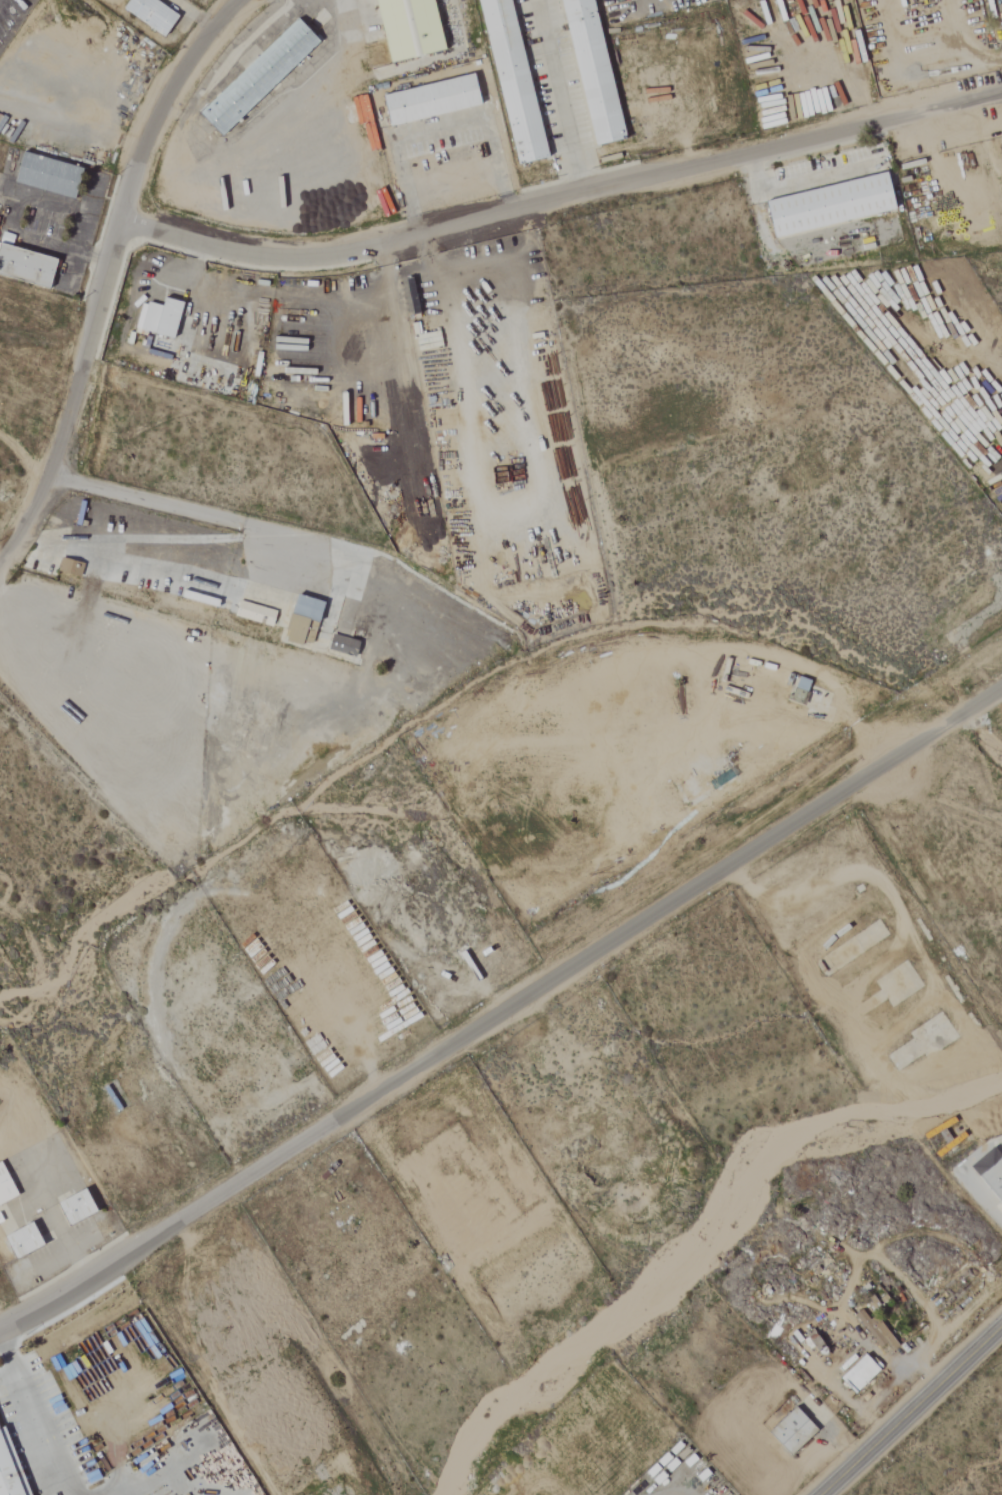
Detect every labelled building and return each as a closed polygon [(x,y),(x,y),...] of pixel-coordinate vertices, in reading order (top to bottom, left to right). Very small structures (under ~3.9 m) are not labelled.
[(160,0),(132,0),(126,8),(166,38),(182,16),(160,0)] [(438,0),(379,0),(392,62),(449,51),(438,0)] [(516,0),(483,0),(519,164),(550,157),(516,0)] [(598,0),(561,0),(564,14),(568,13),(597,146),(628,139),(598,0)] [(325,41),(302,17),(201,111),(224,135),(325,41)] [(479,74),(385,94),(392,125),(485,106),(479,74)] [(86,168),(26,152),(18,183),(78,199),(86,168)] [(768,238),(890,211),(882,174),(760,201),(768,238)] [(13,245),(16,236),(7,233),(0,256),(0,273),(54,288),(62,259),(13,245)] [(178,338),(186,302),(168,298),(166,307),(142,301),(136,329),(178,338)] [(61,573),(83,575),(85,562),(62,559),(61,573)] [(315,647),(327,601),(300,594),(288,640),(315,647)] [(331,651),(359,658),(363,641),(335,635),(331,651)] [(805,704),(813,680),(801,677),(793,700),(805,704)] [(988,1147),(964,1167),(1001,1213),(1001,1164),(988,1147)] [(5,1161),(0,1163),(0,1205),(21,1196),(5,1161)] [(70,1226),(102,1213),(92,1188),(60,1201),(70,1226)] [(48,1244),(37,1221),(5,1237),(17,1260),(48,1244)] [(883,1343),(888,1350),(894,1346),(874,1316),(867,1321),(859,1310),(852,1315),(876,1348),(883,1343)] [(876,1371),(860,1355),(835,1379),(851,1395),(876,1371)] [(764,1433),(786,1456),(813,1431),(791,1407),(764,1433)] [(0,1410),(0,1494),(28,1494),(0,1410)]
